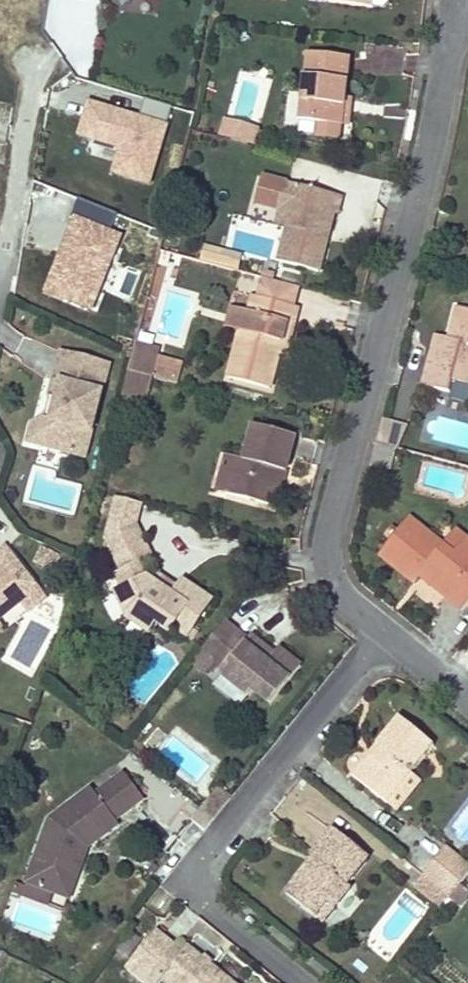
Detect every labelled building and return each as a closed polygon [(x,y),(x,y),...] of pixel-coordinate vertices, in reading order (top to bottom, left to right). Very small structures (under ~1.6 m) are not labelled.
[(301,120),(319,122),(344,125),(347,96),(351,56),(310,51),(301,120)] [(347,96),(344,125),(351,125),(354,97),(347,96)] [(145,100),(139,118),(165,126),(170,108),(145,100)] [(151,187),(159,163),(170,128),(165,126),(139,118),(90,102),(78,137),(118,150),(110,173),(151,187)] [(254,144),(258,130),(227,122),(223,136),(254,144)] [(344,125),(319,122),(317,136),(342,139),(344,125)] [(283,210),(290,184),(264,177),(256,203),(281,209),(283,210)] [(290,184),(283,210),(287,211),(292,218),(289,228),(280,261),(321,273),(335,214),(339,215),(343,198),(290,184)] [(81,202),(74,218),(111,232),(117,216),(81,202)] [(287,211),(283,210),(281,209),(277,224),(289,228),(292,218),(287,211)] [(111,232),(74,218),(43,295),(93,315),(124,237),(111,232)] [(240,271),(244,256),(207,246),(203,261),(240,271)] [(262,281),(257,298),(294,308),(299,291),(262,281)] [(247,312),(241,333),(230,379),(272,389),(281,356),(289,323),(296,326),(300,309),(294,308),(257,298),(254,297),(249,312),(247,312)] [(227,329),(241,333),(247,312),(233,308),(227,329)] [(430,358),(422,386),(451,394),(454,381),(467,385),(467,311),(458,308),(450,339),(442,337),(435,360),(430,358)] [(289,323),(281,356),(288,358),(296,326),(289,323)] [(436,336),(430,358),(435,360),(442,337),(436,336)] [(134,345),(133,350),(157,356),(158,350),(134,345)] [(34,423),(29,441),(77,455),(85,429),(94,432),(113,363),(64,349),(56,379),(63,381),(58,396),(51,395),(45,416),(34,423)] [(132,353),(128,372),(151,378),(157,356),(133,350),(132,353)] [(128,372),(122,395),(146,401),(151,378),(128,372)] [(63,381),(56,379),(51,395),(58,396),(63,381)] [(122,395),(120,402),(145,407),(146,401),(122,395)] [(394,448),(398,449),(405,423),(383,417),(377,444),(389,447),(394,448)] [(237,458),(227,495),(270,505),(279,471),(287,473),(296,438),(255,427),(245,460),(237,458)] [(87,457),(94,432),(85,429),(77,455),(87,457)] [(394,448),(389,447),(383,469),(388,470),(394,448)] [(218,492),(227,495),(237,458),(227,456),(218,492)] [(279,471),(270,505),(278,507),(287,473),(279,471)] [(119,499),(112,524),(138,526),(144,505),(119,499)] [(465,539),(453,555),(443,547),(408,519),(397,532),(391,527),(385,535),(391,540),(378,555),(413,583),(419,575),(423,570),(434,579),(430,584),(463,610),(467,604),(467,542),(465,539)] [(112,524),(107,544),(122,574),(129,570),(137,584),(123,590),(116,593),(130,621),(150,633),(156,623),(170,631),(173,627),(187,638),(212,600),(185,581),(178,590),(174,596),(148,578),(141,564),(154,558),(138,526),(112,524)] [(453,555),(465,539),(456,532),(443,547),(453,555)] [(5,547),(0,551),(0,618),(19,604),(21,593),(33,584),(5,547)] [(122,574),(117,576),(123,590),(137,584),(129,570),(122,574)] [(434,579),(423,570),(419,575),(430,584),(434,579)] [(156,575),(148,578),(174,596),(178,590),(156,575)] [(44,599),(33,584),(21,593),(19,604),(24,611),(28,611),(44,599)] [(226,623),(201,652),(224,670),(220,674),(249,698),(254,691),(271,705),(300,668),(278,650),(274,655),(268,663),(260,657),(267,649),(251,636),(247,640),(226,623)] [(274,655),(267,649),(260,657),(268,663),(274,655)] [(369,754),(353,775),(388,804),(410,776),(434,745),(399,717),(376,745),(380,748),(372,757),(369,754)] [(376,745),(369,754),(372,757),(380,748),(376,745)] [(42,841),(26,883),(55,894),(61,874),(77,879),(85,857),(77,855),(81,843),(89,846),(120,822),(117,818),(144,797),(125,772),(96,793),(92,787),(55,815),(61,822),(58,824),(50,844),(42,841)] [(410,776),(388,804),(398,812),(421,784),(410,776)] [(50,818),(42,841),(50,844),(58,824),(61,822),(55,815),(50,818)] [(311,866),(296,884),(308,893),(300,903),(317,916),(328,901),(337,909),(353,888),(349,884),(370,856),(337,830),(314,858),(316,860),(318,862),(313,868),(311,866)] [(77,855),(85,857),(89,846),(81,843),(77,855)] [(444,848),(434,862),(451,875),(462,861),(444,848)] [(423,876),(451,898),(467,876),(467,866),(462,861),(451,875),(434,862),(423,876)] [(61,874),(55,894),(69,899),(77,879),(61,874)] [(423,876),(413,889),(441,911),(451,898),(423,876)] [(296,884),(288,894),(300,903),(308,893),(296,884)] [(328,901),(317,916),(325,923),(337,909),(328,901)] [(124,964),(148,982),(159,982),(162,979),(166,982),(232,982),(188,947),(183,953),(152,929),(124,964)]
